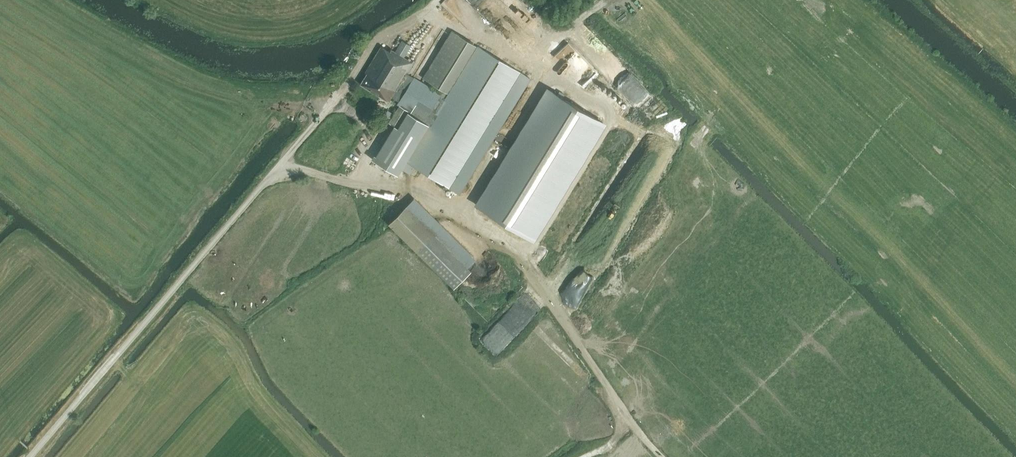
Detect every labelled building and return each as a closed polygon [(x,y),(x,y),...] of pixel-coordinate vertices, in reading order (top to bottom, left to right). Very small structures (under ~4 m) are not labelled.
[(452,30),(422,78),(447,93),(476,45),(452,30)] [(401,41),(394,52),(403,58),(410,46),(401,41)] [(362,81),(360,84),(388,102),(391,97),(399,102),(397,105),(399,106),(388,123),(393,126),(373,160),(397,175),(405,161),(457,194),(529,78),(477,46),(444,101),(428,126),(423,123),(441,94),(406,72),(412,63),(403,58),(394,52),(391,50),(390,52),(381,46),(364,73),(366,74),(362,81)] [(614,62),(604,73),(637,106),(647,95),(614,62)] [(549,90),(478,206),(530,238),(602,122),(549,90)] [(712,144),(704,145),(706,165),(713,165),(712,144)] [(454,288),(471,270),(435,235),(406,206),(388,224),(418,253),(454,288)] [(500,314),(480,336),(497,353),(518,331),(500,314)]
